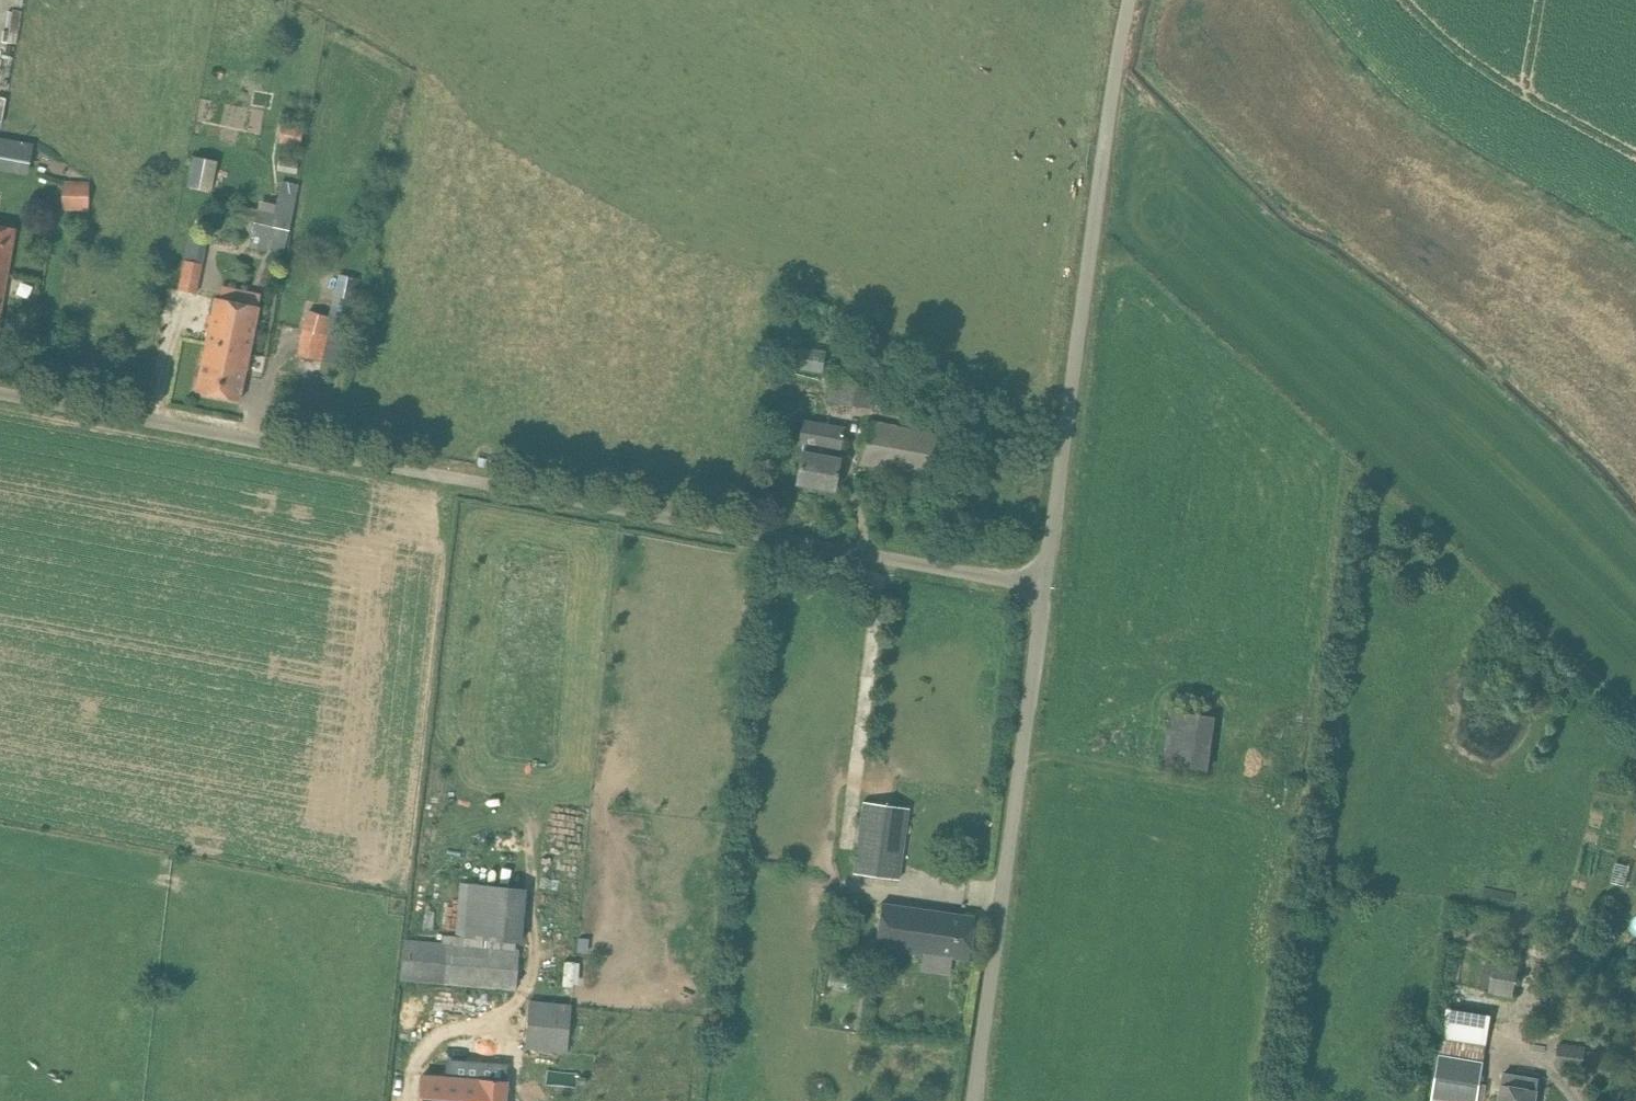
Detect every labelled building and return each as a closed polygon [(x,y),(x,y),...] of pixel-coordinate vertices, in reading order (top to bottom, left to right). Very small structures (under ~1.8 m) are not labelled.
[(279,143),(301,146),(303,129),(282,126),(279,143)] [(0,136),(0,168),(28,173),(33,142),(0,136)] [(188,186),(212,190),(218,160),(194,156),(188,186)] [(63,181),(62,210),(89,211),(90,182),(63,181)] [(282,181),(278,204),(276,212),(293,215),(299,184),(282,181)] [(293,215),(276,212),(257,209),(250,245),(284,252),(293,215)] [(14,229),(0,227),(0,314),(14,229)] [(207,239),(190,235),(179,290),(196,293),(207,239)] [(259,307),(215,298),(197,390),(196,390),(196,392),(198,392),(198,391),(238,400),(240,401),(240,399),(259,307)] [(303,330),(325,335),(329,315),(308,310),(303,330)] [(352,341),(325,335),(320,359),(346,366),(352,341)] [(806,367),(824,370),(826,348),(809,346),(806,367)] [(832,379),(827,400),(876,409),(878,388),(832,379)] [(847,428),(804,420),(799,442),(804,443),(797,483),(834,490),(847,428)] [(938,432),(870,420),(862,463),(930,476),(938,432)] [(1213,769),(1220,716),(1180,711),(1173,764),(1213,769)] [(899,880),(910,808),(864,801),(854,873),(899,880)] [(515,950),(516,940),(520,941),(526,888),(459,881),(456,935),(443,933),(442,943),(405,939),(401,977),(514,990),(519,950),(515,950)] [(878,921),(875,946),(969,960),(975,917),(881,903),(878,921)] [(1496,961),(1489,994),(1513,998),(1519,966),(1496,961)] [(571,1004),(529,1001),(526,1049),(567,1052),(571,1004)] [(1560,1046),(1557,1067),(1583,1071),(1584,1049),(1560,1046)] [(1479,1094),(1485,1063),(1440,1054),(1434,1087),(1479,1094)] [(1498,1100),(1535,1100),(1538,1079),(1501,1073),(1498,1100)] [(419,1075),(418,1100),(507,1100),(508,1083),(419,1075)]
